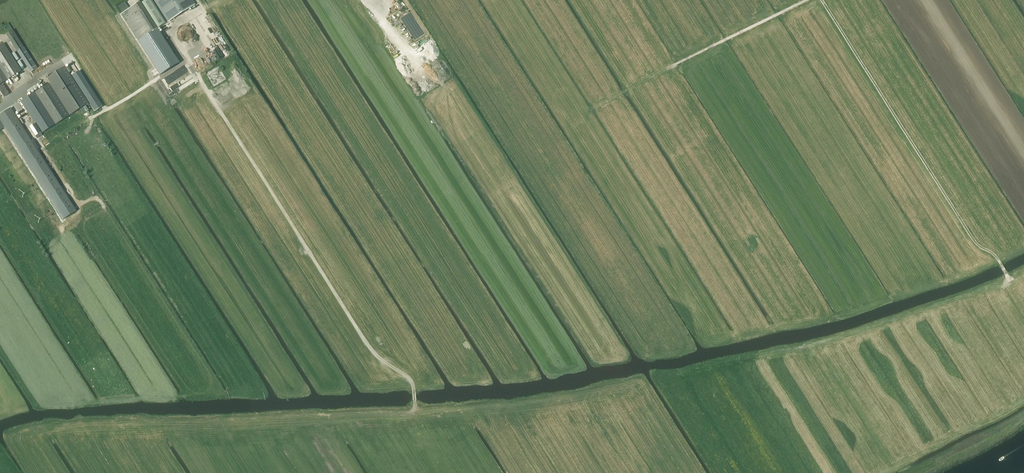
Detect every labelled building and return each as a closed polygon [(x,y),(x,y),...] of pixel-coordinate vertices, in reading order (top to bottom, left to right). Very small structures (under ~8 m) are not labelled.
[(140,4),(141,4),(157,29),(166,23),(151,0),(146,0),(140,4)] [(192,0),(153,0),(167,22),(195,5),(192,0)] [(138,41),(157,29),(141,4),(140,4),(140,3),(139,2),(129,9),(122,13),(121,14),(138,41)] [(12,30),(5,34),(30,73),(37,69),(36,68),(25,51),(23,47),(12,30)] [(157,30),(139,42),(145,51),(159,73),(177,61),(157,30)] [(21,71),(3,44),(0,46),(0,84),(21,71)] [(48,84),(34,93),(55,125),(75,112),(79,109),(82,107),(84,106),(88,104),(69,73),(66,69),(64,67),(45,79),(48,84)] [(89,87),(82,92),(88,102),(95,112),(102,107),(89,87)] [(62,220),(76,211),(11,108),(0,114),(0,121),(62,220)] [(35,136),(41,132),(35,123),(29,127),(35,136)]
